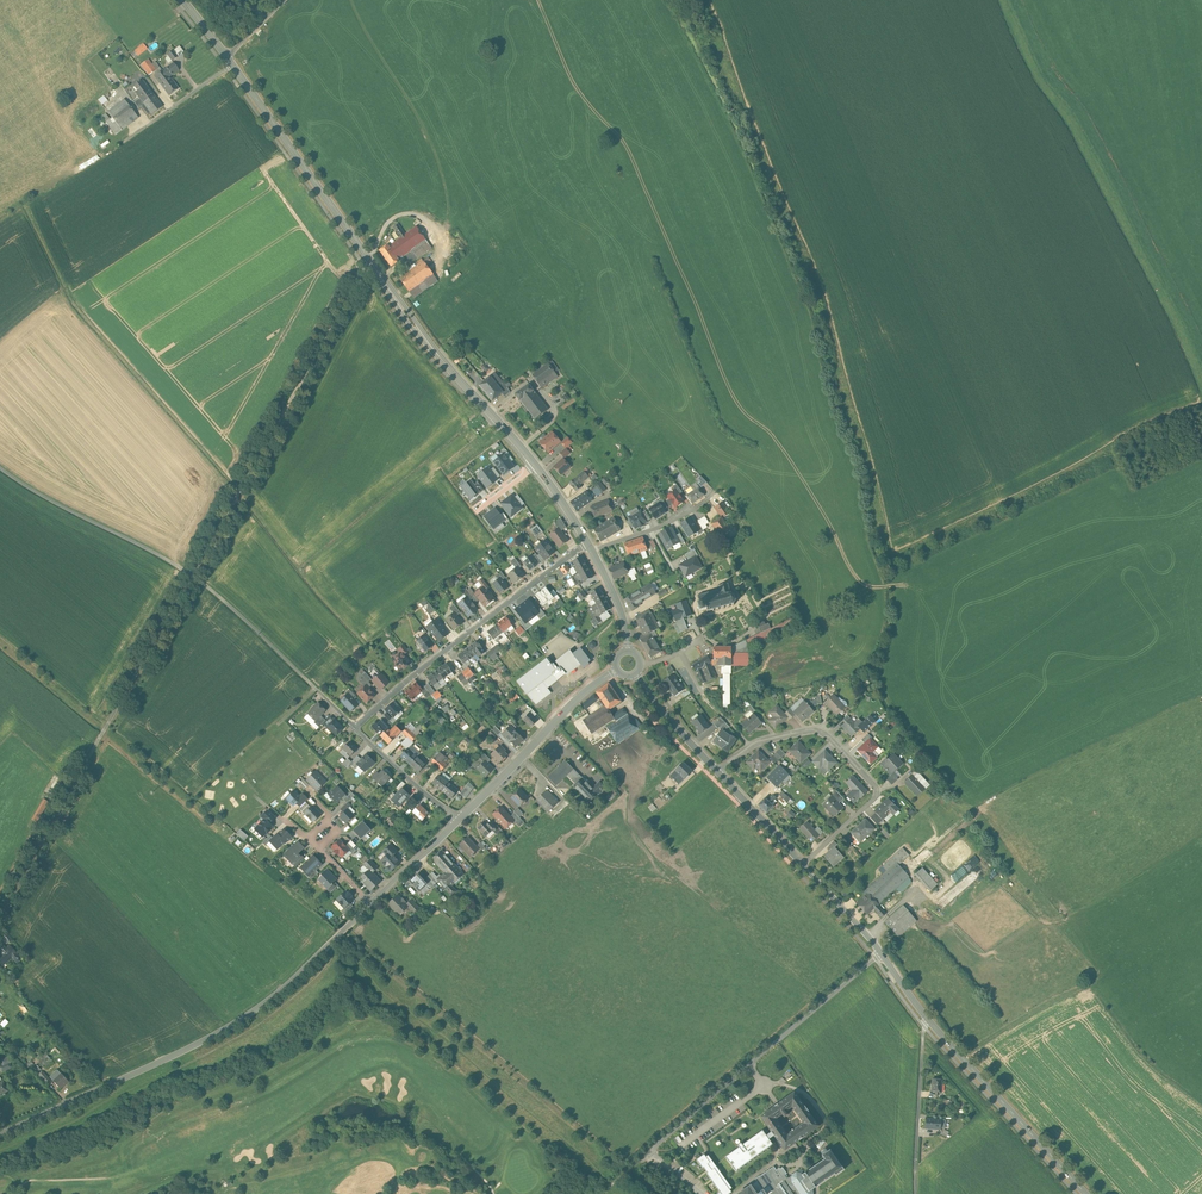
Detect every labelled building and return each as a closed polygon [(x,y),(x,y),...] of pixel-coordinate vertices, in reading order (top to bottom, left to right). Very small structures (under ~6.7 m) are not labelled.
[(156,41),(149,46),(153,50),(159,45),(156,41)] [(143,44),(134,52),(138,56),(147,48),(143,44)] [(173,50),(167,54),(172,61),(178,56),(173,50)] [(148,60),(141,65),(149,75),(156,70),(148,60)] [(173,62),(164,69),(164,68),(155,75),(160,82),(159,83),(169,96),(178,88),(170,77),(179,70),(173,62)] [(154,95),(142,80),(132,88),(140,99),(137,101),(142,106),(144,104),(143,103),(154,95)] [(101,104),(106,100),(102,95),(97,99),(101,104)] [(154,95),(143,103),(144,104),(152,115),(163,106),(154,95)] [(125,99),(108,112),(112,117),(129,104),(125,99)] [(129,104),(112,117),(112,118),(117,124),(134,112),(129,104)] [(134,112),(117,124),(122,130),(139,118),(134,112)] [(106,113),(102,116),(106,122),(110,119),(106,113)] [(110,119),(106,122),(116,135),(122,130),(117,124),(112,118),(110,119)] [(405,235),(398,225),(393,228),(401,238),(405,235)] [(401,238),(389,246),(399,260),(403,257),(405,255),(411,251),(426,240),(416,227),(405,235),(401,238)] [(426,240),(411,251),(417,259),(431,248),(426,240)] [(389,246),(388,245),(380,251),(392,267),(404,259),(403,257),(399,260),(389,246)] [(417,259),(411,251),(405,255),(410,263),(417,259)] [(417,266),(400,279),(409,292),(433,275),(427,266),(423,261),(417,266)] [(433,275),(409,292),(414,299),(438,281),(433,275)] [(549,364),(532,375),(541,389),(558,377),(552,369),(549,364)] [(562,374),(556,366),(555,367),(552,369),(558,377),(562,374)] [(508,388),(494,373),(479,385),(492,401),(502,393),(508,388)] [(529,384),(515,395),(520,402),(521,401),(535,420),(548,410),(534,391),(529,384)] [(508,388),(502,393),(505,397),(510,392),(508,388)] [(547,437),(545,434),(543,434),(540,437),(540,438),(542,440),(540,443),(548,452),(560,442),(553,433),(551,436),(549,434),(547,437)] [(568,437),(561,443),(566,448),(572,442),(568,437)] [(566,449),(560,454),(564,458),(570,453),(566,449)] [(496,454),(491,458),(504,475),(514,467),(511,462),(514,460),(507,451),(499,458),(496,454)] [(570,467),(563,459),(554,467),(561,475),(570,467)] [(482,476),(480,478),(487,488),(498,480),(497,479),(500,476),(493,468),(490,470),(488,467),(480,473),(482,476)] [(583,471),(578,476),(583,483),(589,477),(583,471)] [(578,476),(569,484),(576,492),(581,488),(579,486),(583,483),(578,476)] [(708,483),(700,476),(697,479),(699,481),(696,483),(700,489),(708,483)] [(471,479),(461,487),(471,500),(484,490),(478,482),(474,484),(471,479)] [(600,481),(594,485),(600,493),(606,489),(600,481)] [(696,483),(691,487),(693,490),(688,494),(686,495),(692,504),(705,495),(700,489),(696,483)] [(682,492),(677,484),(673,487),(675,491),(675,490),(679,495),(682,492)] [(596,489),(591,493),(595,499),(600,495),(596,489)] [(675,491),(668,496),(669,499),(674,505),(676,507),(684,501),(679,495),(675,490),(675,491)] [(586,491),(570,502),(577,512),(593,500),(586,491)] [(512,495),(501,504),(508,513),(510,511),(513,515),(522,508),(521,506),(524,504),(518,495),(514,498),(512,495)] [(608,500),(591,507),(595,518),(612,511),(608,500)] [(723,502),(714,508),(719,515),(727,509),(723,502)] [(665,513),(659,503),(653,507),(649,509),(656,519),(665,513)] [(495,508),(484,517),(494,529),(505,520),(506,521),(508,519),(503,513),(500,515),(495,508)] [(641,510),(638,511),(636,509),(632,511),(634,514),(628,517),(635,529),(640,527),(640,528),(644,525),(648,522),(647,521),(642,512),(641,510)] [(727,509),(719,515),(721,518),(722,519),(723,518),(730,514),(727,509)] [(650,519),(645,511),(642,512),(647,521),(650,519)] [(706,527),(705,524),(708,523),(704,515),(696,520),(702,530),(706,527)] [(699,531),(691,517),(686,521),(680,524),(689,537),(699,531)] [(566,527),(561,518),(554,523),(558,529),(558,528),(561,531),(566,527)] [(621,530),(614,518),(593,529),(600,542),(621,530)] [(723,518),(722,519),(721,518),(711,525),(721,538),(730,531),(724,522),(725,521),(723,518)] [(543,532),(537,524),(530,530),(536,537),(543,532)] [(679,542),(671,527),(659,534),(668,549),(679,543),(679,542)] [(561,531),(558,528),(558,529),(550,535),(559,547),(568,541),(561,531)] [(643,537),(624,543),(629,556),(647,550),(643,537)] [(554,553),(545,541),(536,548),(545,560),(554,553)] [(542,562),(536,554),(532,556),(538,563),(537,564),(538,565),(542,562)] [(532,556),(531,555),(527,557),(528,558),(523,562),(530,571),(534,568),(534,567),(537,564),(538,563),(532,556)] [(587,567),(581,557),(573,562),(576,567),(574,568),(577,573),(587,567)] [(695,557),(680,565),(686,576),(698,569),(701,568),(695,557)] [(521,566),(515,558),(511,561),(516,569),(518,567),(519,569),(521,566)] [(623,562),(608,569),(614,580),(628,573),(628,571),(623,562)] [(644,565),(647,574),(654,572),(650,562),(644,565)] [(570,570),(566,565),(561,569),(565,575),(570,570)] [(516,569),(508,574),(511,578),(511,579),(513,582),(514,582),(515,583),(524,576),(519,569),(518,567),(516,569)] [(587,567),(577,573),(576,573),(571,577),(575,585),(578,583),(579,585),(584,582),(592,577),(587,567)] [(636,574),(634,568),(628,571),(628,573),(630,577),(636,574)] [(506,577),(501,572),(496,576),(498,579),(500,578),(502,580),(506,577)] [(548,583),(555,581),(554,575),(547,576),(548,583)] [(502,580),(500,578),(498,579),(493,584),(495,587),(494,588),(497,591),(498,590),(501,594),(508,588),(506,586),(507,585),(504,581),(503,582),(502,580)] [(489,587),(483,579),(478,582),(483,589),(485,587),(486,589),(489,587)] [(727,584),(724,585),(723,583),(722,584),(723,585),(719,586),(718,585),(717,586),(718,587),(719,589),(718,589),(719,590),(714,592),(713,590),(713,591),(713,592),(709,593),(708,592),(707,592),(708,593),(703,595),(703,593),(702,594),(703,595),(698,596),(697,595),(697,596),(698,597),(700,603),(697,603),(699,611),(706,610),(707,611),(706,612),(707,613),(708,611),(712,610),(713,612),(714,611),(714,610),(718,609),(718,610),(719,610),(719,608),(723,607),(723,609),(725,608),(724,607),(728,606),(729,607),(730,607),(730,605),(733,604),(734,606),(734,605),(734,604),(733,601),(734,601),(734,600),(733,600),(732,596),(734,595),(733,594),(732,595),(729,593),(730,591),(729,591),(728,588),(729,588),(729,587),(728,587),(728,584),(728,583),(727,584)] [(656,594),(650,584),(631,596),(625,599),(632,610),(637,607),(641,605),(640,603),(641,602),(641,603),(643,602),(642,601),(656,594)] [(562,585),(556,587),(559,593),(564,591),(562,585)] [(539,591),(535,595),(543,606),(547,603),(549,606),(553,602),(552,601),(555,599),(555,598),(546,586),(541,590),(542,591),(540,592),(539,591)] [(483,589),(481,590),(479,589),(476,591),(476,593),(476,594),(485,606),(494,599),(486,589),(485,587),(483,589)] [(473,598),(467,589),(463,593),(467,598),(467,597),(470,601),(473,598)] [(599,589),(591,594),(594,599),(592,600),(595,605),(605,599),(599,589)] [(665,589),(657,593),(660,598),(668,593),(665,589)] [(587,596),(582,591),(577,595),(581,600),(587,596)] [(467,598),(463,600),(463,601),(463,602),(459,605),(469,617),(472,615),(473,615),(475,614),(475,613),(475,612),(477,611),(474,607),(475,606),(473,603),(472,604),(470,601),(467,597),(467,598)] [(435,611),(427,599),(421,604),(430,615),(435,611)] [(595,605),(592,606),(588,609),(594,618),(597,616),(598,616),(610,609),(605,599),(595,605)] [(539,613),(528,600),(515,610),(525,623),(539,613)] [(686,603),(678,606),(680,611),(673,614),(676,623),(692,617),(687,603),(686,603)] [(461,613),(454,604),(450,608),(454,613),(457,616),(461,613)] [(454,613),(446,619),(454,630),(462,623),(457,616),(454,613)] [(637,621),(636,621),(643,634),(639,637),(640,640),(650,658),(658,654),(660,657),(666,654),(663,650),(661,651),(657,645),(659,644),(657,641),(656,642),(650,633),(659,628),(657,624),(655,625),(650,614),(643,617),(637,621)] [(598,616),(597,616),(594,618),(592,620),(596,625),(602,621),(598,616)] [(506,617),(497,625),(503,632),(508,629),(510,631),(514,629),(511,626),(512,625),(506,617)] [(761,633),(757,635),(745,641),(748,646),(748,647),(797,624),(794,617),(782,623),(781,623),(775,627),(771,629),(761,633)] [(443,627),(437,619),(427,627),(433,635),(433,634),(439,641),(448,635),(442,627),(443,627)] [(765,625),(763,620),(756,623),(761,633),(771,629),(768,623),(765,625)] [(570,630),(571,631),(576,627),(571,623),(565,628),(568,631),(570,630)] [(497,625),(488,632),(494,640),(494,639),(497,642),(500,639),(498,636),(503,632),(497,625)] [(520,626),(515,630),(519,635),(524,631),(520,626)] [(424,635),(417,640),(426,652),(433,646),(424,635)] [(477,641),(467,649),(474,656),(474,657),(478,653),(481,656),(485,653),(483,650),(483,649),(477,641)] [(745,641),(732,647),(731,647),(731,653),(748,653),(748,646),(745,641)] [(408,651),(403,645),(398,649),(402,653),(403,655),(408,651)] [(503,652),(497,645),(492,649),(496,654),(498,652),(500,655),(503,652)] [(731,647),(714,647),(714,660),(711,660),(710,661),(711,662),(712,666),(722,666),(731,666),(731,653),(731,647)] [(474,656),(467,649),(467,648),(458,656),(464,664),(465,664),(467,667),(471,664),(468,660),(474,656)] [(492,649),(487,653),(491,658),(496,654),(492,649)] [(575,652),(563,662),(560,658),(555,662),(565,674),(575,666),(576,666),(582,661),(575,652)] [(403,655),(402,653),(393,660),(401,671),(410,664),(403,655)] [(748,653),(731,653),(731,666),(748,666),(748,653)] [(710,661),(708,657),(692,665),(695,671),(701,684),(717,678),(712,666),(711,662),(710,661)] [(547,659),(517,682),(527,694),(531,700),(532,700),(536,704),(551,693),(547,688),(561,678),(561,677),(556,672),(556,671),(552,665),(547,659)] [(565,674),(555,662),(552,665),(556,671),(556,672),(561,677),(565,674)] [(452,672),(446,664),(437,671),(443,679),(448,675),(451,678),(454,675),(452,672)] [(731,666),(722,666),(722,674),(723,674),(723,704),(729,704),(729,674),(731,674),(731,666)] [(469,668),(462,673),(466,678),(467,680),(474,674),(469,668)] [(437,671),(428,678),(434,686),(434,685),(436,688),(439,685),(438,683),(443,679),(437,671)] [(372,679),(365,672),(362,675),(365,677),(369,682),(372,679)] [(385,677),(384,676),(382,676),(380,673),(373,680),(381,690),(389,683),(385,679),(385,677)] [(462,673),(457,677),(461,682),(466,678),(462,673)] [(673,675),(664,681),(666,684),(665,684),(669,689),(678,682),(673,675)] [(365,677),(360,682),(365,687),(366,686),(369,688),(372,685),(369,682),(365,677)] [(425,687),(421,682),(418,685),(422,690),(421,692),(423,694),(427,690),(425,687)] [(678,682),(669,689),(672,694),(673,693),(675,696),(684,690),(678,682)] [(416,683),(406,692),(409,695),(411,695),(413,698),(421,692),(422,690),(418,685),(416,683)] [(814,685),(816,695),(820,695),(822,694),(821,690),(824,689),(823,683),(814,685)] [(435,693),(429,684),(425,687),(427,690),(432,695),(435,693)] [(621,702),(609,684),(596,692),(605,706),(608,710),(609,710),(621,702)] [(369,688),(366,686),(365,687),(358,693),(366,703),(375,695),(369,688)] [(356,697),(349,689),(345,693),(347,695),(349,694),(354,700),(356,697)] [(435,693),(432,695),(436,700),(441,695),(438,691),(435,693)] [(354,700),(349,694),(347,695),(346,696),(346,698),(342,701),(351,711),(358,705),(354,700)] [(594,695),(582,705),(586,710),(598,699),(594,695)] [(845,707),(833,695),(825,702),(837,715),(845,707)] [(817,698),(809,702),(813,707),(818,705),(818,704),(817,698)] [(805,701),(799,706),(800,707),(794,712),(796,714),(802,722),(814,712),(805,701)] [(441,706),(445,712),(450,709),(446,702),(441,706)] [(318,703),(316,706),(314,706),(312,709),(312,710),(308,714),(315,720),(320,715),(325,710),(318,703)] [(397,707),(393,703),(386,709),(389,712),(393,716),(389,720),(393,724),(400,717),(398,714),(398,713),(401,710),(398,706),(397,707)] [(755,711),(750,705),(747,707),(752,713),(755,711)] [(605,706),(583,720),(592,734),(614,719),(613,716),(609,710),(608,710),(605,706)] [(784,714),(777,706),(771,712),(774,716),(769,721),(775,728),(787,718),(784,714)] [(624,708),(613,716),(614,719),(616,721),(627,714),(628,714),(624,708)] [(794,712),(790,708),(787,711),(793,717),(796,714),(794,712)] [(793,717),(787,711),(784,714),(787,718),(789,720),(793,717)] [(389,712),(385,715),(389,720),(393,716),(389,712)] [(533,715),(530,712),(527,715),(527,714),(525,716),(526,716),(523,719),(531,728),(538,721),(533,715)] [(616,721),(607,727),(618,743),(639,729),(627,714),(616,721)] [(326,720),(320,715),(315,720),(313,722),(319,727),(326,720)] [(754,715),(749,720),(748,719),(742,725),(750,733),(761,723),(754,715)] [(870,715),(862,723),(864,724),(859,728),(860,729),(864,733),(876,722),(870,715)] [(701,716),(692,722),(701,733),(709,727),(701,716)] [(721,718),(714,723),(718,728),(719,728),(726,723),(721,718)] [(855,723),(850,718),(846,722),(842,726),(852,737),(860,729),(859,728),(864,724),(862,723),(858,718),(858,719),(858,720),(855,723)] [(338,723),(335,720),(328,727),(333,732),(333,733),(335,735),(336,735),(343,728),(340,725),(340,724),(339,723),(338,723)] [(388,729),(380,720),(372,727),(380,736),(388,729)] [(518,726),(512,720),(509,723),(515,729),(518,726)] [(726,723),(719,728),(721,731),(722,730),(723,731),(729,727),(726,723)] [(396,726),(390,731),(388,729),(380,736),(389,744),(396,737),(401,732),(396,726)] [(513,729),(510,726),(502,734),(506,738),(510,734),(513,737),(517,733),(513,729)] [(501,732),(496,727),(492,730),(497,735),(498,736),(501,732)] [(412,732),(407,728),(403,732),(407,737),(412,732)] [(723,731),(722,730),(721,731),(714,741),(723,748),(722,749),(727,752),(735,740),(731,736),(730,737),(723,731)] [(412,732),(407,737),(412,741),(416,737),(412,732)] [(524,739),(517,733),(513,737),(510,734),(506,738),(509,741),(516,747),(524,739)] [(868,734),(861,740),(864,744),(870,739),(871,738),(868,734)] [(864,744),(857,751),(863,757),(864,756),(870,763),(876,758),(871,752),(877,747),(870,739),(864,744)] [(357,749),(349,742),(343,749),(351,755),(357,749)] [(810,754),(799,742),(789,751),(800,763),(810,754)] [(505,751),(500,746),(491,754),(495,758),(500,762),(507,755),(504,752),(505,751)] [(786,754),(780,748),(776,752),(782,758),(786,754)] [(417,757),(408,749),(401,756),(410,764),(417,757)] [(836,763),(825,750),(813,762),(818,767),(821,764),(828,771),(836,763)] [(769,762),(758,752),(747,763),(752,767),(755,765),(761,770),(769,762)] [(444,758),(439,753),(436,757),(441,761),(444,758)] [(491,760),(485,754),(479,758),(484,762),(485,761),(487,763),(491,760)] [(903,764),(894,754),(887,760),(886,759),(880,764),(890,775),(891,776),(893,773),(903,764)] [(374,762),(366,755),(358,763),(361,766),(360,768),(365,772),(374,762)] [(778,761),(773,755),(769,759),(774,764),(778,761)] [(417,757),(410,764),(419,772),(425,765),(417,757)] [(436,757),(432,761),(437,766),(441,761),(436,757)] [(348,758),(343,764),(346,768),(352,762),(348,758)] [(561,763),(558,766),(559,766),(548,777),(556,786),(567,775),(576,784),(582,778),(574,769),(573,769),(565,760),(561,764),(561,763)] [(809,760),(802,766),(805,769),(812,763),(809,760)] [(441,761),(437,766),(442,770),(446,766),(441,761)] [(487,763),(485,761),(484,762),(477,769),(486,777),(493,769),(487,763)] [(352,762),(346,768),(350,771),(355,765),(352,762)] [(683,763),(675,770),(684,779),(692,771),(683,763)] [(789,776),(779,766),(768,777),(777,786),(781,782),(782,783),(789,776)] [(684,779),(675,770),(670,776),(679,784),(684,779)] [(383,771),(380,774),(377,772),(372,778),(382,787),(385,783),(390,778),(391,778),(383,771)] [(912,775),(926,789),(930,785),(917,771),(912,775)] [(316,772),(314,774),(314,773),(312,773),(311,774),(311,775),(312,776),(307,780),(317,790),(326,782),(316,772)] [(444,773),(441,777),(439,775),(433,783),(442,791),(448,783),(448,782),(451,778),(444,773)] [(899,779),(893,773),(891,776),(890,775),(887,779),(893,785),(899,779)] [(926,789),(912,775),(904,782),(918,797),(926,789)] [(862,785),(853,776),(846,782),(854,790),(849,795),(855,801),(853,802),(854,803),(860,797),(858,795),(864,790),(860,786),(862,785)] [(390,778),(385,783),(388,786),(393,780),(390,778)] [(593,789),(582,778),(576,784),(574,786),(589,803),(598,794),(604,787),(599,782),(593,789)] [(304,779),(298,784),(304,790),(309,785),(304,779)] [(457,790),(448,783),(442,791),(452,798),(457,790)] [(466,785),(460,794),(466,798),(472,790),(466,785)] [(347,797),(337,787),(329,795),(330,796),(329,798),(333,801),(334,800),(336,803),(342,797),(344,800),(347,797)] [(396,795),(391,800),(398,807),(409,795),(402,788),(396,795)] [(528,798),(520,790),(517,792),(516,792),(514,794),(514,795),(511,798),(519,807),(522,804),(524,804),(525,803),(526,801),(528,798)] [(558,802),(547,790),(536,801),(547,813),(558,802)] [(300,796),(294,791),(286,798),(290,802),(291,801),(295,805),(297,803),(296,803),(304,796),(302,794),(300,796)] [(843,797),(837,791),(833,794),(839,800),(843,797)] [(347,797),(344,800),(347,803),(348,802),(355,796),(352,792),(347,797)] [(788,799),(780,792),(778,794),(781,797),(786,801),(788,799)] [(773,795),(768,801),(765,799),(759,805),(762,808),(761,808),(764,811),(764,810),(767,813),(773,806),(771,804),(776,798),(773,795)] [(304,796),(296,803),(297,803),(300,807),(308,799),(304,796)] [(843,808),(831,796),(823,804),(834,816),(843,808)] [(38,822),(50,801),(45,798),(32,819),(38,822)] [(888,798),(874,811),(876,813),(882,820),(891,813),(893,815),(899,810),(888,798)] [(347,803),(341,809),(344,813),(348,809),(352,806),(348,802),(347,803)] [(306,803),(300,809),(304,814),(305,813),(311,808),(306,803)] [(429,813),(420,805),(416,809),(417,810),(414,813),(422,821),(429,813)] [(321,815),(313,806),(311,808),(305,813),(313,822),(321,815)] [(510,817),(501,807),(493,814),(506,828),(514,821),(510,817)] [(523,814),(518,807),(514,811),(515,812),(520,817),(523,814)] [(344,813),(340,816),(347,823),(354,816),(348,809),(344,813)] [(786,816),(792,819),(795,814),(790,810),(786,816)] [(268,811),(262,817),(265,819),(255,829),(263,837),(267,833),(270,830),(270,829),(273,826),(270,824),(275,818),(268,811)] [(520,817),(515,812),(510,817),(514,821),(515,823),(518,821),(521,818),(520,817)] [(882,820),(876,813),(870,818),(877,825),(882,820)] [(874,829),(865,820),(854,830),(855,831),(852,834),(860,842),(874,829)] [(498,828),(492,821),(488,825),(493,830),(494,832),(498,828)] [(363,822),(354,831),(361,839),(364,836),(364,837),(367,833),(371,830),(363,822)] [(485,822),(478,828),(486,836),(493,830),(488,825),(485,822)] [(820,835),(807,822),(799,829),(812,842),(816,838),(820,835)] [(239,829),(235,833),(244,841),(247,836),(239,829)] [(284,830),(278,835),(277,834),(273,838),(270,841),(277,849),(285,842),(286,843),(292,837),(288,833),(287,833),(284,830)] [(820,835),(816,838),(819,841),(826,836),(823,832),(820,835)] [(270,835),(262,843),(265,846),(270,841),(273,838),(270,835)] [(340,839),(341,841),(342,841),(344,844),(349,841),(345,835),(340,839)] [(852,841),(847,835),(844,838),(849,843),(852,841)] [(479,849),(468,837),(460,845),(471,856),(479,849)] [(345,846),(340,840),(332,847),(336,850),(334,852),(335,852),(337,854),(337,855),(338,855),(339,854),(342,857),(349,851),(349,850),(345,846)] [(298,842),(284,855),(293,864),(301,857),(298,854),(304,848),(298,842)] [(356,851),(349,843),(345,846),(349,850),(349,851),(352,854),(356,851)] [(396,853),(390,845),(384,851),(387,855),(390,852),(393,855),(396,853)] [(832,849),(824,856),(833,866),(843,857),(835,847),(834,847),(832,849)] [(903,848),(883,867),(887,871),(866,890),(868,893),(866,894),(877,906),(878,905),(909,877),(899,865),(909,855),(903,848)] [(442,850),(432,859),(440,868),(442,866),(441,864),(448,857),(442,850)] [(393,855),(390,852),(387,855),(381,861),(386,866),(391,871),(400,863),(397,859),(397,860),(395,858),(395,857),(393,855)] [(314,855),(304,865),(302,867),(306,871),(305,872),(309,877),(316,870),(315,869),(318,866),(319,867),(321,865),(317,861),(318,860),(314,855)] [(301,857),(293,864),(296,867),(303,860),(301,857)] [(448,857),(441,864),(442,866),(440,868),(444,873),(454,884),(464,875),(448,857)] [(377,868),(370,860),(365,865),(369,870),(372,873),(377,868)] [(937,884),(922,868),(914,875),(928,891),(937,884)] [(316,870),(309,877),(311,880),(319,873),(316,870)] [(331,875),(332,874),(327,870),(322,875),(323,876),(319,880),(327,889),(328,889),(332,885),(332,884),(334,881),(336,879),(331,875)] [(372,873),(369,870),(362,877),(364,879),(362,881),(371,891),(380,882),(372,873)] [(454,884),(444,873),(437,879),(452,896),(457,892),(452,886),(454,884)] [(427,884),(418,875),(411,881),(420,891),(427,884)] [(334,881),(332,884),(332,885),(328,889),(327,889),(331,893),(338,886),(334,881)] [(335,902),(344,910),(353,900),(351,898),(352,897),(348,893),(347,894),(345,892),(335,902)] [(877,906),(866,894),(856,903),(867,915),(874,909),(877,906)] [(401,900),(398,896),(389,904),(395,911),(398,911),(401,914),(408,907),(406,905),(404,903),(405,902),(402,899),(401,900)] [(419,908),(411,900),(406,905),(408,907),(414,913),(419,908)] [(886,914),(878,905),(877,906),(874,909),(881,918),(886,914)] [(903,906),(885,922),(899,937),(917,921),(903,906)] [(4,947),(0,950),(2,952),(0,954),(0,962),(3,965),(12,957),(17,963),(21,959),(16,953),(9,945),(6,949),(4,947)] [(61,1073),(60,1074),(57,1071),(50,1077),(53,1080),(53,1081),(59,1088),(64,1084),(65,1085),(69,1082),(61,1073)] [(50,1080),(42,1072),(39,1075),(46,1083),(50,1080)] [(942,1080),(936,1079),(935,1078),(933,1078),(932,1079),(932,1081),(933,1082),(932,1091),(941,1092),(942,1080)] [(763,1130),(742,1145),(741,1143),(738,1145),(739,1147),(725,1157),(730,1163),(732,1162),(733,1163),(731,1165),(736,1171),(773,1144),(769,1139),(773,1135),(775,1137),(785,1151),(799,1140),(799,1141),(805,1136),(819,1126),(809,1112),(805,1106),(794,1092),(780,1102),(774,1106),(775,1106),(760,1117),(771,1131),(770,1131),(772,1132),(767,1136),(763,1130)] [(945,1120),(926,1119),(926,1128),(940,1129),(940,1128),(944,1128),(945,1120)] [(680,1134),(673,1138),(676,1144),(683,1140),(680,1134)] [(704,1154),(697,1160),(703,1168),(704,1168),(708,1173),(707,1174),(721,1193),(729,1193),(732,1192),(704,1154)] [(774,1166),(760,1176),(759,1176),(755,1179),(763,1191),(758,1193),(793,1193),(774,1166)]
